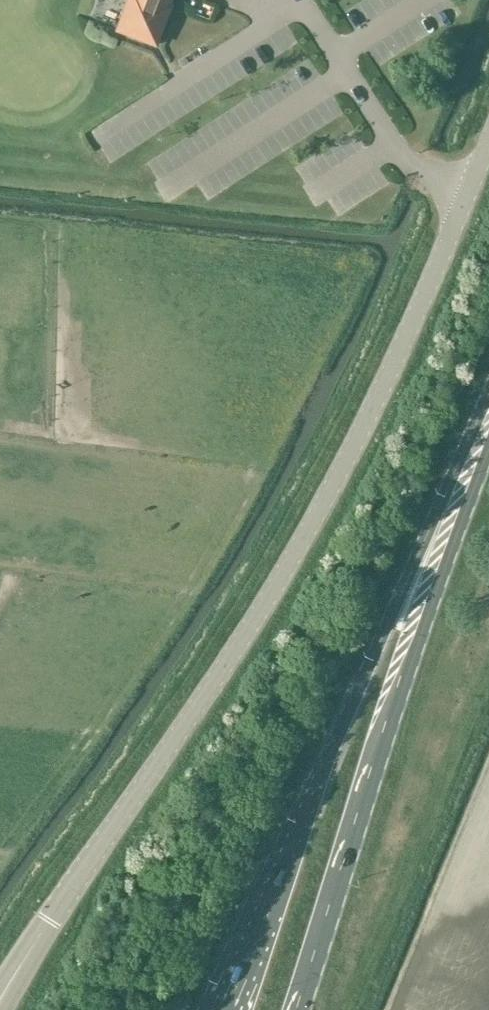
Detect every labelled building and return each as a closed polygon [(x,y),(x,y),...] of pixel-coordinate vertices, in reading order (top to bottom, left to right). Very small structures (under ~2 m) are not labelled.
[(117,29),(156,44),(171,4),(169,4),(171,0),(128,0),(117,29)]
